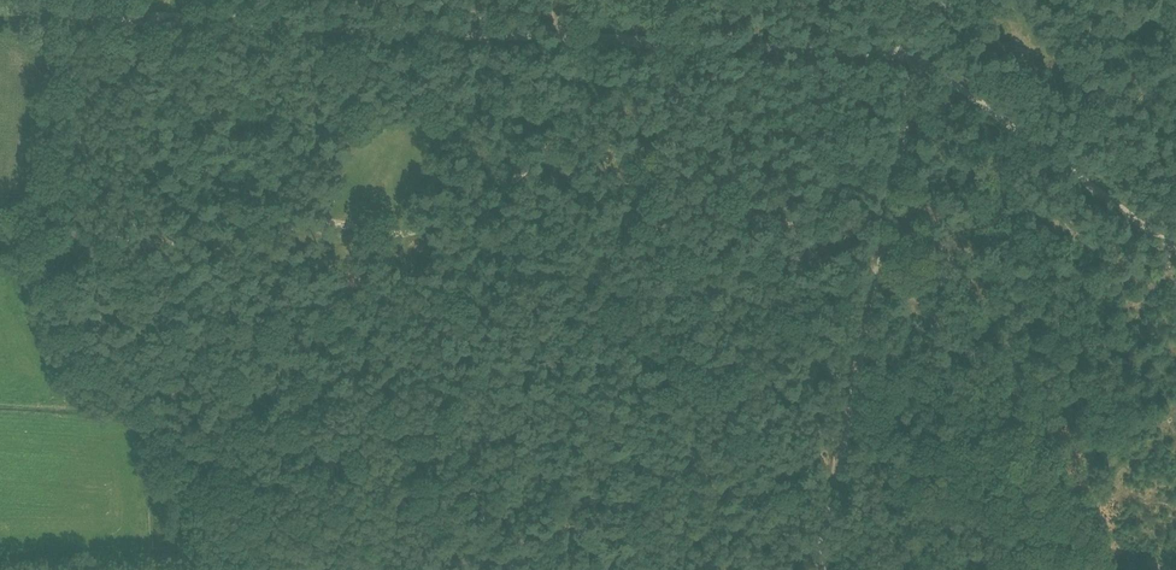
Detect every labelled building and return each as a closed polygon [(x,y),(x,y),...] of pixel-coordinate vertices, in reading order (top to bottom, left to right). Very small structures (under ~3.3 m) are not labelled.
[(980,24),(994,33),(1004,17),(990,8),(980,24)] [(25,238),(25,256),(36,256),(36,239),(25,238)] [(54,249),(51,262),(67,267),(71,254),(54,249)]
